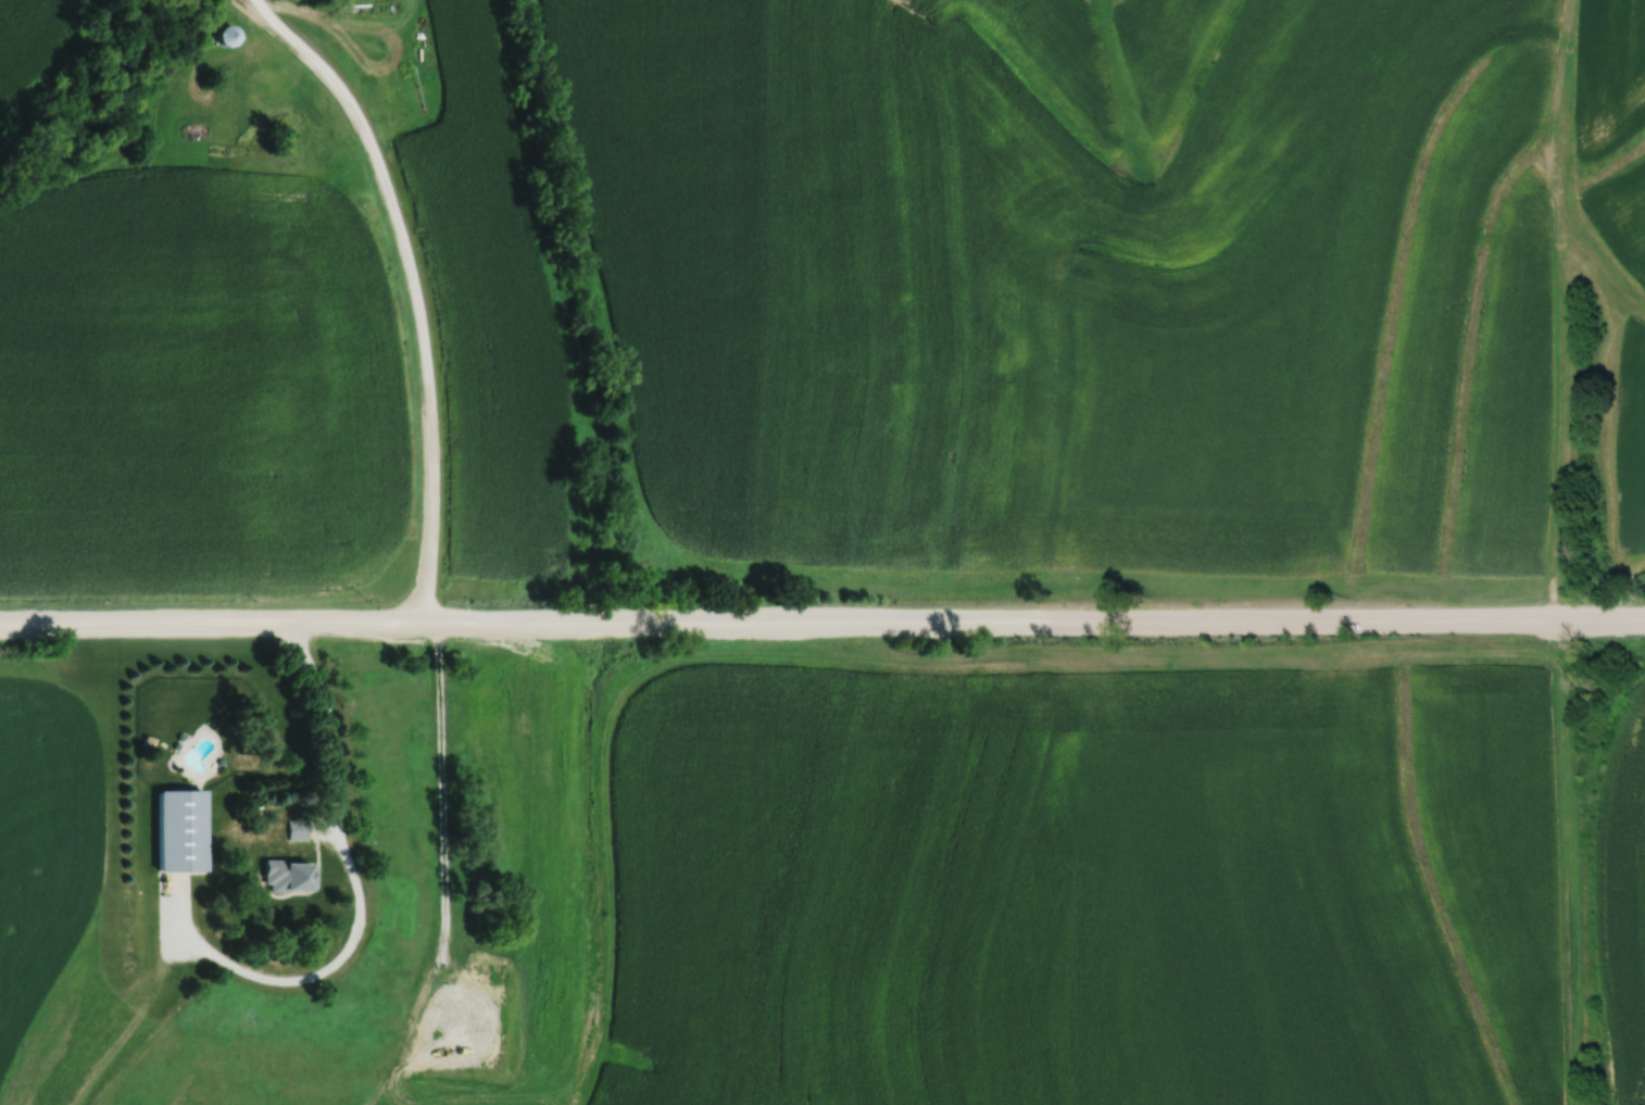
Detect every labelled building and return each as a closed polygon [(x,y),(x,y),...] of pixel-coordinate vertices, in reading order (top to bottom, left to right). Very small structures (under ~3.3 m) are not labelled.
[(224,47),(237,36),(224,23),(212,35),(224,47)] [(201,790),(155,790),(155,871),(201,870),(201,790)] [(304,820),(288,820),(288,839),(304,839),(304,820)] [(263,862),(263,891),(308,891),(308,861),(263,862)]
